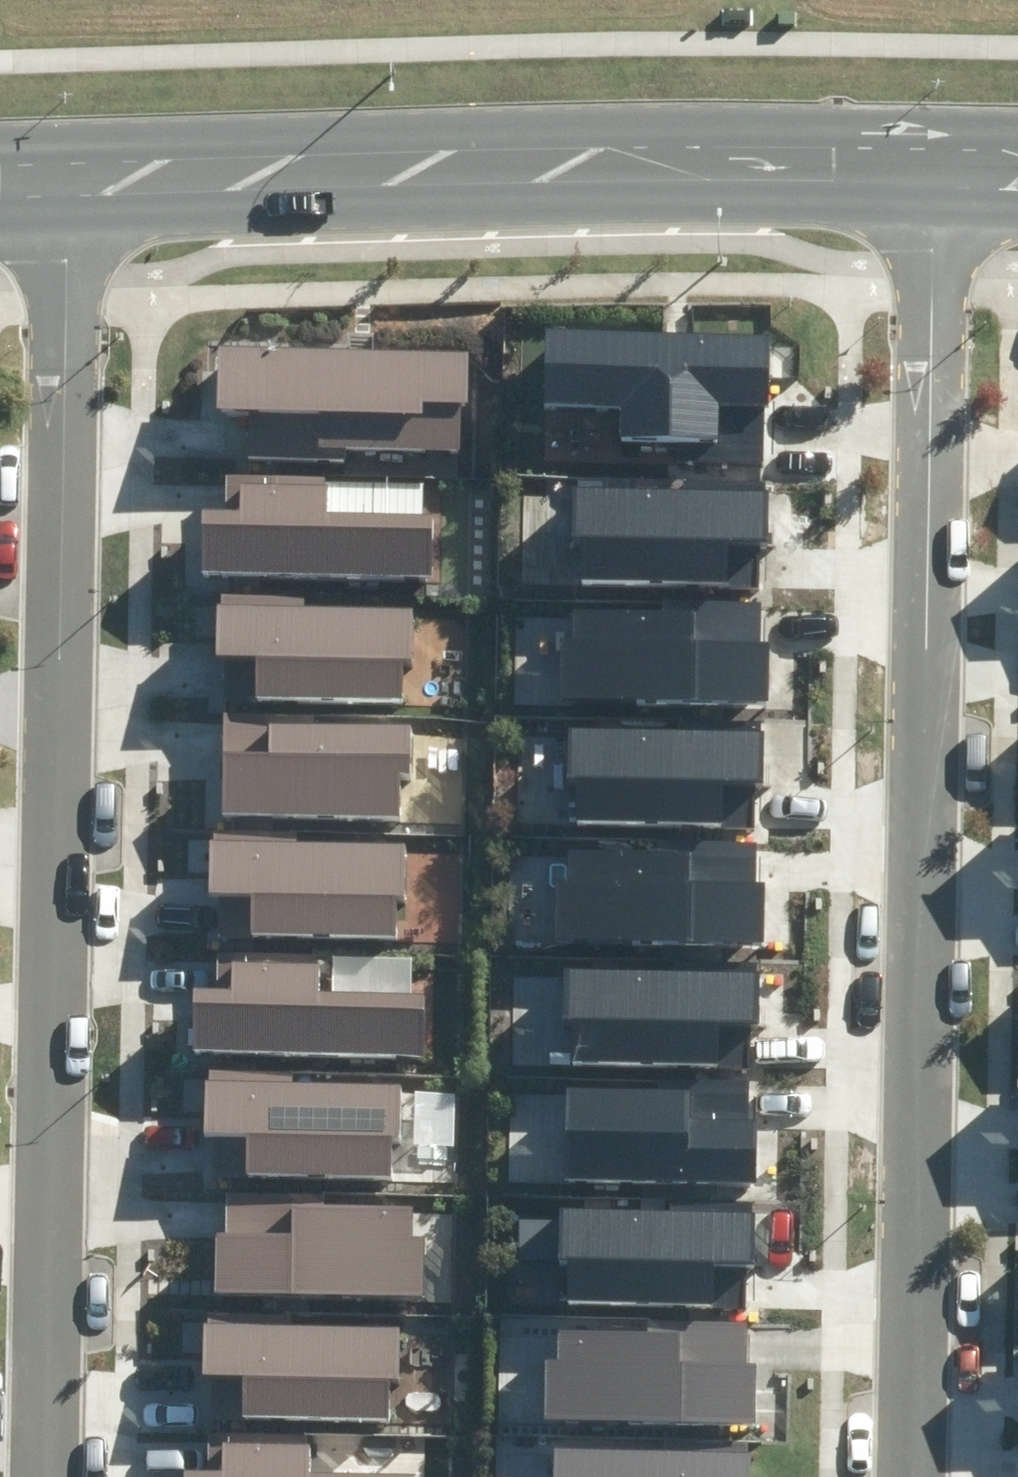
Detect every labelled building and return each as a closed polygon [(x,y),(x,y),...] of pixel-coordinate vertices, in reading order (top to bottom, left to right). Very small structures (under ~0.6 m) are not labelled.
[(547,328),(546,404),(622,404),(621,435),(713,436),(714,405),(774,405),(774,331),(547,328)] [(254,405),(252,453),(327,456),(327,444),(461,449),(464,365),(230,356),(228,404),(254,405)] [(216,505),(214,573),(439,580),(441,511),(339,508),(340,475),(238,472),(237,505),(216,505)] [(765,578),(768,479),(685,476),(685,485),(587,482),(585,573),(765,578)] [(232,591),(230,691),(407,695),(409,608),(314,606),(314,593),(232,591)] [(561,630),(558,700),(768,709),(770,652),(694,649),(695,617),(582,613),(582,631),(561,630)] [(228,709),(226,810),(403,813),(405,727),(310,724),(310,711),(228,709)] [(583,773),(582,816),(753,822),(754,780),(771,780),(773,730),(571,722),(569,773),(583,773)] [(232,827),(230,928),(408,932),(410,845),(314,843),(315,829),(232,827)] [(568,865),(565,936),(776,945),(778,888),(702,885),(703,853),(590,848),(589,866),(568,865)] [(199,988),(197,1056),(422,1064),(424,994),(322,991),(323,959),(221,956),(220,989),(199,988)] [(580,970),(577,1056),(719,1061),(720,1028),(766,1030),(768,964),(683,960),(683,974),(580,970)] [(223,1071),(221,1171),(399,1175),(401,1088),(305,1086),(305,1073),(223,1071)] [(564,1085),(564,1173),(756,1174),(756,1124),(692,1124),(692,1085),(564,1085)] [(233,1186),(233,1281),(426,1281),(426,1199),(313,1199),(313,1186),(233,1186)] [(572,1213),(569,1298),(711,1303),(712,1271),(757,1273),(760,1206),(675,1203),(674,1217),(572,1213)] [(219,1309),(217,1409),(395,1413),(396,1326),(301,1324),(301,1310),(219,1309)] [(559,1329),(558,1419),(753,1420),(754,1318),(645,1317),(645,1330),(559,1329)] [(192,1476),(418,1476),(418,1471),(315,1468),(316,1436),(215,1433),(214,1466),(193,1465),(192,1476)] [(567,1476),(754,1476),(756,1442),(671,1439),(670,1452),(568,1448),(567,1476)]
